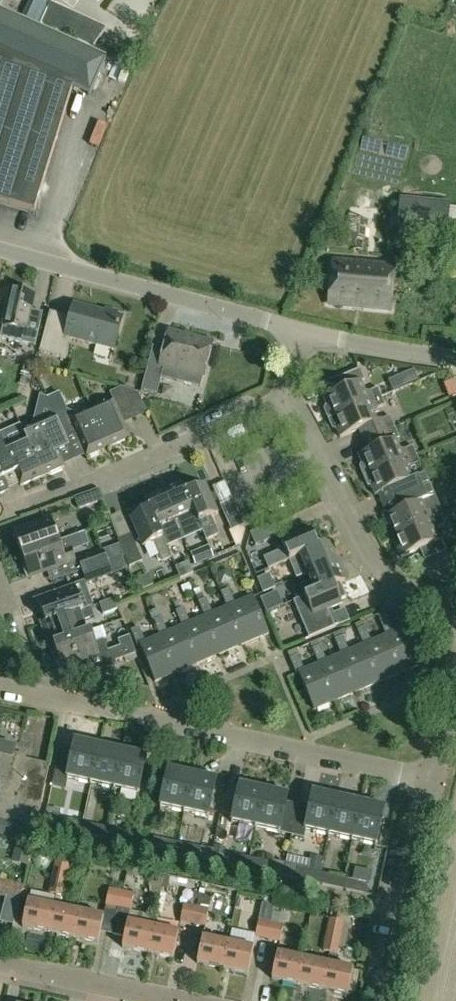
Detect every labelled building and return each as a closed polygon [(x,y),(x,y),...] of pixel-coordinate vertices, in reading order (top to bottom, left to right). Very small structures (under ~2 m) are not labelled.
[(40,25),(93,49),(107,28),(51,2),(44,17),(40,25)] [(34,213),(72,89),(90,97),(107,59),(39,28),(24,22),(0,11),(0,202),(34,213)] [(29,11),(24,22),(39,28),(40,25),(44,17),(29,11)] [(397,231),(449,235),(451,202),(400,198),(397,231)] [(394,267),(352,263),(333,261),(329,305),(390,311),(394,267)] [(36,347),(42,317),(31,314),(35,295),(12,289),(0,339),(36,347)] [(105,315),(74,307),(70,319),(68,318),(64,321),(63,323),(48,319),(39,354),(61,360),(67,339),(114,351),(122,319),(116,318),(117,314),(105,311),(105,315)] [(153,348),(142,391),(157,395),(161,378),(164,368),(203,378),(212,343),(169,332),(164,350),(153,348)] [(325,410),(328,420),(381,397),(378,389),(365,394),(360,383),(364,381),(360,370),(338,379),(342,390),(323,398),(327,407),(325,410)] [(121,389),(110,394),(113,400),(91,410),(108,448),(130,439),(119,415),(131,410),(121,389)] [(336,430),(340,439),(359,431),(363,441),(395,428),(390,417),(377,423),(372,412),(385,406),(381,397),(328,420),(332,429),(336,430)] [(49,404),(55,418),(65,439),(76,434),(86,458),(108,448),(91,410),(70,419),(61,399),(49,404)] [(58,454),(70,449),(65,439),(55,418),(45,422),(44,422),(22,431),(25,439),(42,477),(64,468),(58,454)] [(360,468),(363,478),(416,455),(413,447),(400,452),(395,441),(399,439),(395,428),(363,441),(368,452),(358,456),(361,464),(360,468)] [(20,487),(42,477),(25,439),(4,448),(0,440),(0,471),(3,479),(15,474),(20,487)] [(429,486),(416,455),(363,478),(367,487),(371,488),(375,496),(380,494),(384,505),(429,486)] [(182,483),(163,491),(179,528),(198,520),(182,483)] [(205,485),(192,491),(190,486),(184,488),(182,483),(198,520),(206,541),(220,535),(212,517),(218,514),(205,485)] [(392,525),(397,536),(442,517),(438,509),(440,508),(435,497),(434,497),(429,486),(384,505),(388,516),(384,518),(388,527),(392,525)] [(74,499),(79,510),(103,501),(99,490),(74,499)] [(171,559),(162,539),(161,536),(179,528),(163,491),(144,499),(171,559)] [(143,548),(153,543),(162,563),(171,559),(144,499),(146,505),(140,507),(143,513),(130,518),(143,548)] [(244,526),(232,500),(220,506),(231,531),(244,526)] [(397,549),(401,558),(420,550),(424,561),(446,552),(442,541),(437,542),(433,531),(446,526),(442,517),(397,536),(402,547),(397,549)] [(13,533),(21,556),(59,542),(51,520),(13,533)] [(276,523),(250,534),(255,547),(281,536),(276,523)] [(268,569),(281,564),(329,544),(329,543),(323,545),(321,539),(316,542),(310,529),(281,542),(284,550),(264,558),(268,569)] [(130,536),(118,541),(129,568),(142,562),(130,536)] [(29,578),(75,562),(71,549),(62,553),(59,542),(21,556),(29,578)] [(281,564),(289,561),(297,579),(307,575),(337,562),(329,544),(281,564)] [(107,564),(103,552),(78,561),(82,572),(107,564)] [(345,581),(337,562),(307,575),(310,582),(292,590),(297,600),(297,601),(304,598),(345,581)] [(180,580),(193,574),(188,563),(175,568),(180,580)] [(82,572),(86,583),(111,575),(107,564),(82,572)] [(263,594),(275,589),(269,575),(257,580),(263,594)] [(345,581),(304,598),(297,601),(297,600),(293,602),(309,639),(335,628),(328,611),(342,604),(340,600),(345,598),(339,584),(345,581)] [(75,588),(38,601),(45,623),(42,624),(42,625),(83,610),(91,608),(93,607),(84,582),(74,585),(75,588)] [(228,590),(221,593),(227,609),(230,608),(246,644),(269,634),(253,598),(235,606),(228,590)] [(103,615),(117,610),(114,600),(99,605),(103,615)] [(198,603),(205,619),(208,617),(223,654),(246,644),(230,608),(227,609),(213,615),(206,600),(198,603)] [(42,625),(49,647),(91,633),(91,632),(87,633),(83,622),(95,618),(91,608),(83,610),(42,625)] [(176,612),(183,628),(185,627),(200,663),(223,654),(208,617),(205,619),(190,625),(183,609),(176,612)] [(386,637),(389,636),(405,672),(427,663),(412,626),(394,634),(387,618),(380,621),(386,637)] [(153,622),(160,638),(162,637),(178,673),(200,663),(185,627),(183,628),(168,635),(161,619),(153,622)] [(162,637),(160,638),(145,644),(139,628),(131,631),(138,648),(140,647),(155,683),(178,673),(162,637)] [(357,631),(364,647),(367,646),(382,682),(405,672),(389,636),(386,637),(371,644),(365,628),(357,631)] [(61,668),(108,652),(103,640),(95,644),(91,633),(49,647),(50,648),(54,646),(61,668)] [(115,662),(136,655),(129,637),(118,641),(120,647),(111,651),(115,662)] [(367,646),(364,647),(349,653),(342,637),(335,640),(342,656),(344,655),(360,691),(382,682),(367,646)] [(319,666),(322,665),(337,701),(360,691),(344,655),(342,656),(327,663),(320,647),(312,650),(319,666)] [(297,656),(290,659),(297,676),(299,675),(314,711),(337,701),(322,665),(319,666),(304,672),(297,656)] [(72,756),(59,753),(54,776),(52,787),(66,790),(68,779),(91,784),(99,746),(75,741),(72,756)] [(13,757),(15,749),(0,745),(0,778),(2,779),(0,785),(0,819),(36,829),(49,766),(13,757)] [(114,790),(123,751),(99,746),(91,784),(114,790)] [(138,795),(146,756),(123,751),(114,790),(138,795)] [(192,774),(168,769),(160,808),(184,813),(192,774)] [(184,813),(208,818),(216,780),(192,774),(184,813)] [(264,790),(240,785),(231,823),(256,829),(264,790)] [(256,829),(280,834),(288,795),(264,790),(256,829)] [(305,831),(329,836),(337,798),(313,792),(305,831)] [(337,798),(329,836),(353,841),(361,803),(337,798)] [(376,846),(385,808),(361,803),(353,841),(376,846)] [(224,830),(225,809),(216,809),(215,830),(224,830)] [(59,818),(57,829),(80,834),(82,823),(59,818)] [(25,828),(0,821),(0,835),(21,841),(25,828)] [(106,828),(82,823),(80,834),(104,839),(106,828)] [(104,839),(127,844),(129,833),(106,828),(104,839)] [(249,858),(247,870),(282,877),(285,864),(273,861),(272,863),(249,858)] [(55,862),(52,878),(67,881),(70,865),(55,862)] [(297,869),(295,880),(318,885),(321,874),(297,869)] [(345,879),(321,874),(318,885),(342,890),(345,879)] [(67,881),(52,878),(49,894),(63,897),(67,881)] [(342,890),(365,895),(367,884),(345,879),(342,890)] [(23,887),(0,881),(0,896),(20,902),(23,887)] [(109,890),(106,906),(118,909),(121,893),(109,890)] [(130,911),(134,896),(121,893),(118,909),(130,911)] [(22,928),(48,933),(53,907),(28,902),(22,928)] [(274,906),(262,904),(255,937),(268,940),(271,924),(270,924),(274,906)] [(193,924),(196,908),(184,906),(180,921),(193,924)] [(53,907),(48,933),(73,938),(78,913),(53,907)] [(209,911),(196,908),(193,924),(205,927),(209,911)] [(118,909),(113,936),(124,938),(122,949),(148,954),(153,928),(128,923),(129,914),(130,911),(118,909)] [(98,944),(104,918),(78,913),(73,938),(98,944)] [(339,938),(343,922),(330,920),(327,936),(339,938)] [(268,940),(280,942),(283,927),(271,924),(268,940)] [(173,959),(178,934),(153,928),(148,954),(173,959)] [(327,936),(323,952),(336,954),(339,938),(327,936)] [(228,944),(202,939),(197,964),(222,970),(228,944)] [(222,970),(248,975),(253,949),(228,944),(222,970)] [(272,980),(298,985),(303,960),(277,954),(272,980)] [(303,960),(298,985),(323,991),(328,965),(303,960)] [(348,996),(353,970),(328,965),(323,991),(348,996)]
